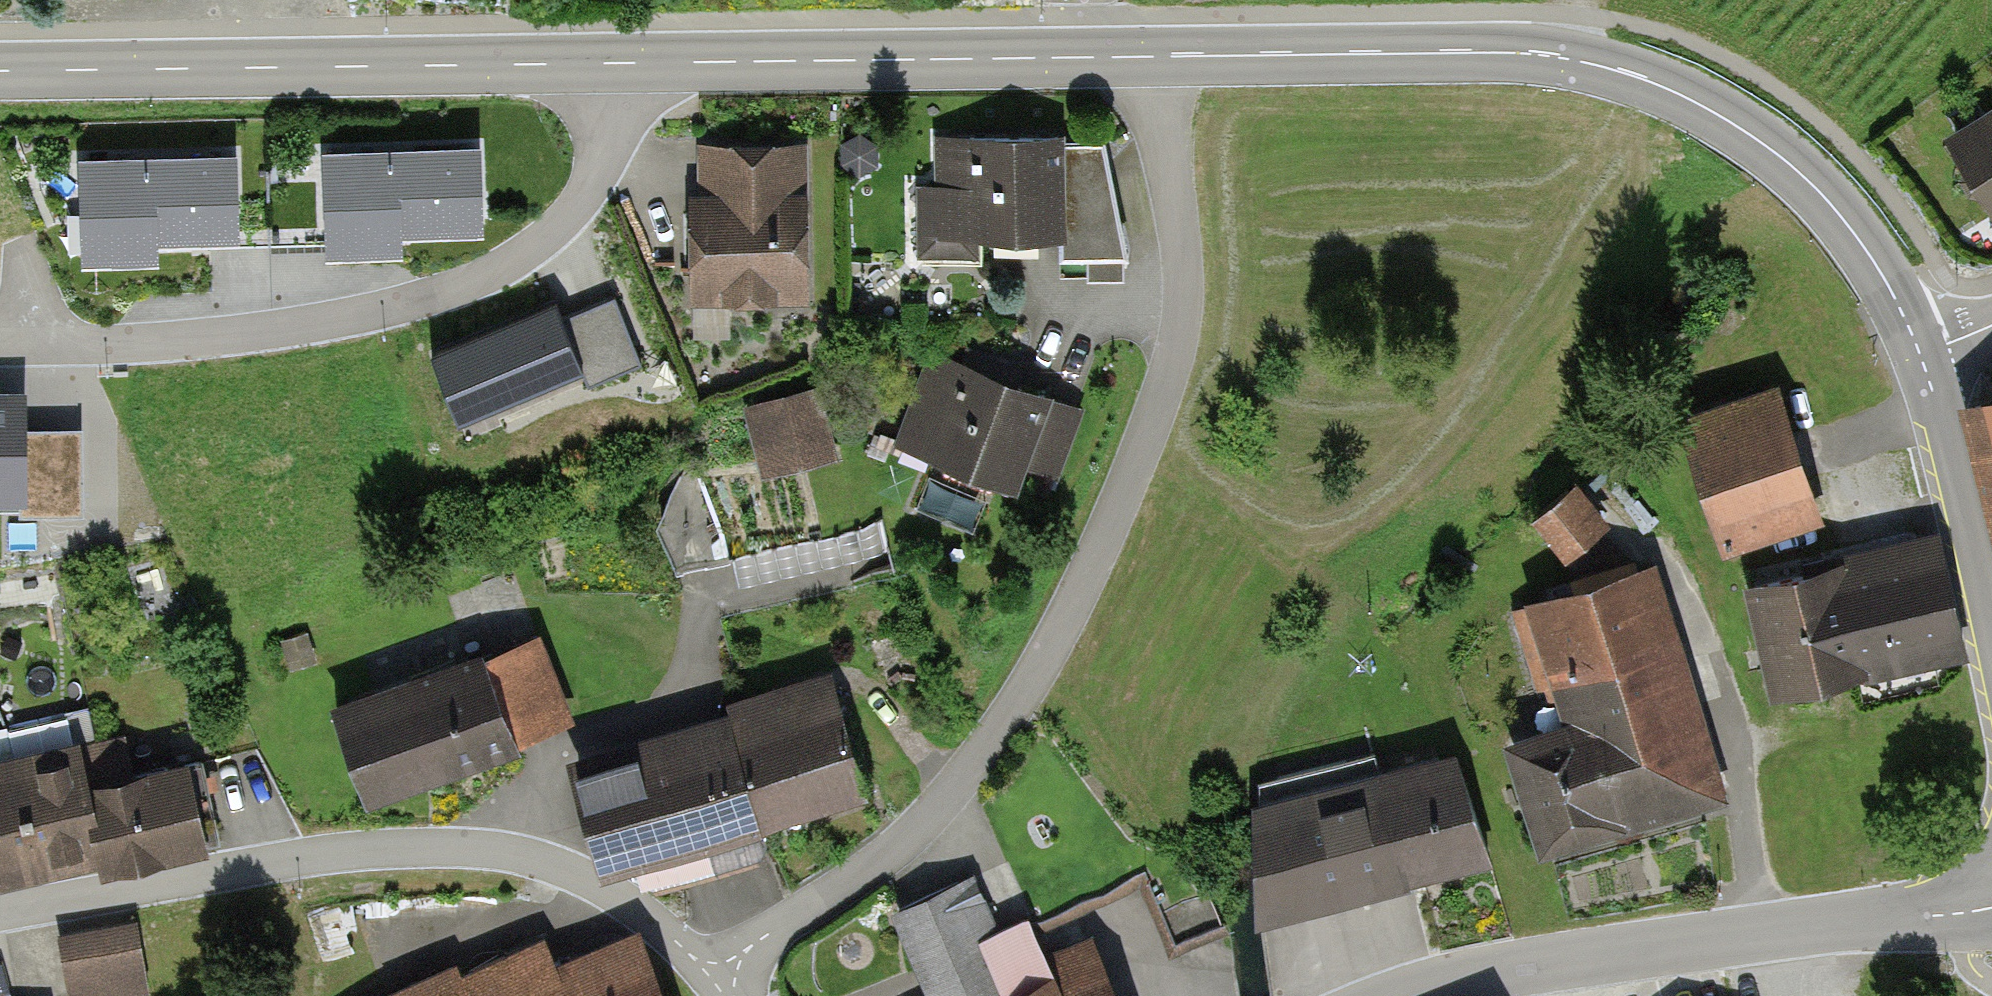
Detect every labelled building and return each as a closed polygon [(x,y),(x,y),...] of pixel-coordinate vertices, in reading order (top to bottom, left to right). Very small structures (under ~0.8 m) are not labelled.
[(1965,145),(1991,189),(1991,128),(1965,145)] [(944,183),(925,184),(928,265),(998,263),(997,240),(1074,238),(1074,260),(1146,258),(1143,133),(943,139),(944,183)] [(477,145),(82,159),(85,249),(157,247),(156,228),(354,221),(355,241),(401,239),(400,221),(480,218),(477,145)] [(695,199),(695,294),(801,294),(801,150),(728,150),(728,199),(695,199)] [(553,302),(434,350),(460,415),(574,369),(580,384),(638,361),(613,299),(560,320),(553,302)] [(1066,496),(1096,401),(936,350),(905,445),(1066,496)] [(813,390),(756,405),(774,470),(831,455),(813,390)] [(1685,420),(1725,543),(1816,514),(1775,390),(1685,420)] [(0,396),(0,482),(19,482),(19,509),(82,509),(81,439),(18,440),(18,396),(0,396)] [(1974,408),(1991,487),(1991,403),(1974,408)] [(1568,489),(1537,513),(1566,549),(1597,525),(1568,489)] [(1776,684),(1961,641),(1939,542),(1753,584),(1776,684)] [(1708,790),(1641,571),(1521,608),(1548,697),(1573,689),(1583,723),(1516,743),(1546,840),(1708,790)] [(530,639),(336,711),(366,793),(561,721),(530,639)] [(762,817),(866,787),(839,694),(577,770),(604,863),(630,856),(634,869),(653,879),(758,849),(766,831),(762,817)] [(102,851),(105,867),(218,841),(200,762),(107,783),(89,707),(0,727),(0,874),(102,851)] [(1262,909),(1488,851),(1456,759),(1381,775),(1373,753),(1272,777),(1277,803),(1259,809),(1262,909)] [(1212,890),(1193,845),(1141,868),(1160,913),(1212,890)] [(1087,939),(1070,946),(1055,913),(987,944),(959,882),(900,909),(939,995),(1114,995),(1087,939)] [(135,922),(63,935),(70,974),(96,969),(100,994),(147,985),(135,922)] [(631,942),(556,975),(542,942),(463,977),(459,968),(396,995),(655,995),(631,942)]
